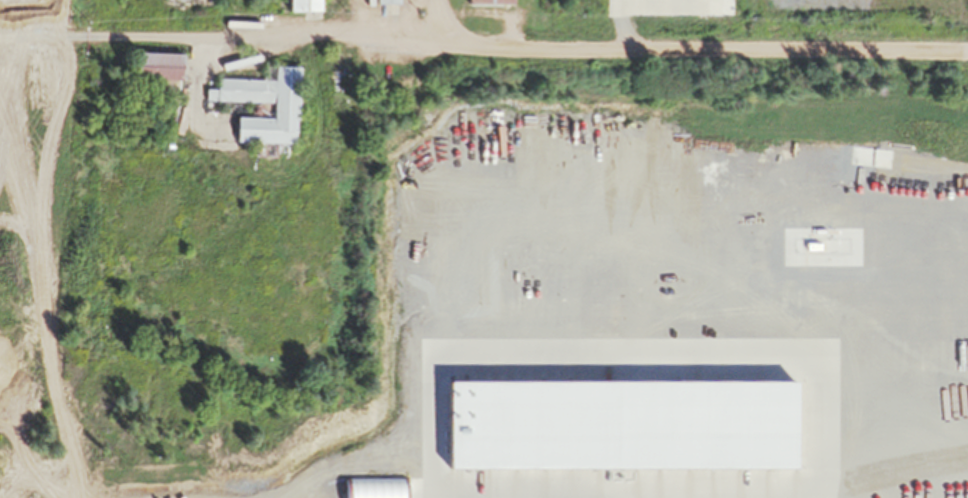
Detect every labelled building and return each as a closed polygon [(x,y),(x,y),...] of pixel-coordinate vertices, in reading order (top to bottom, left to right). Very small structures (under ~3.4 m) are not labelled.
[(318,12),(318,0),(287,0),(287,12),(318,12)] [(179,54),(133,52),(132,90),(178,92),(179,54)] [(297,66),(262,65),(262,79),(215,77),(214,89),(204,89),(203,100),(271,103),(271,117),(234,116),(234,142),(295,143),(297,66)] [(31,484),(30,497),(47,497),(48,485),(31,484)]
